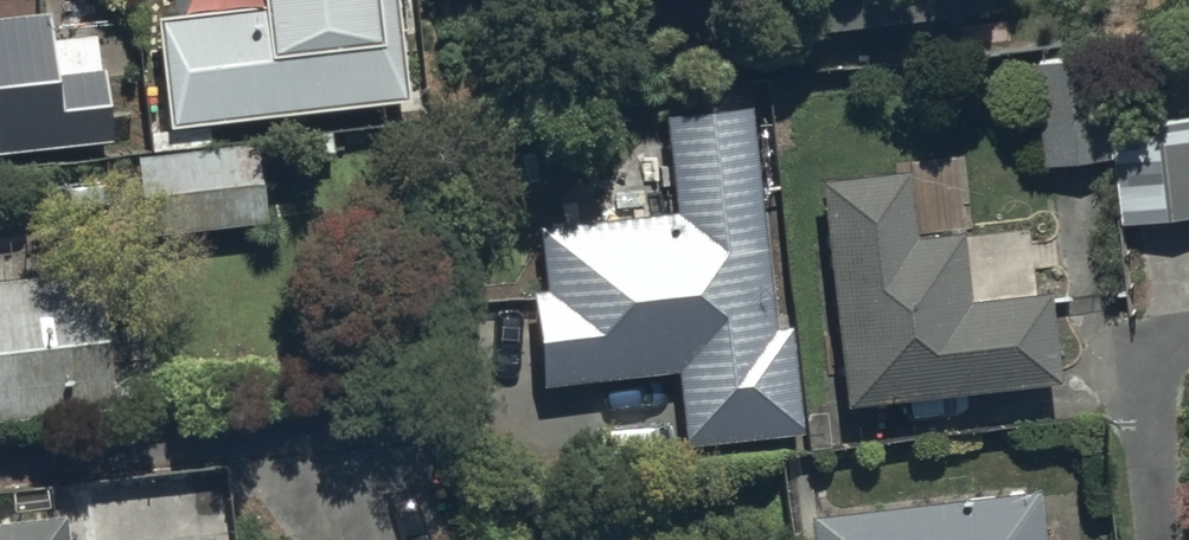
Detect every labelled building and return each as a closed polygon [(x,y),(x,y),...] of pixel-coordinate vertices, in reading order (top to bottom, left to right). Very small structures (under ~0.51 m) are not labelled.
[(157,110),(398,85),(389,0),(145,0),(157,110)] [(108,124),(96,23),(43,29),(40,3),(0,7),(0,137),(108,124)] [(1112,145),(1109,109),(1103,39),(1034,45),(1044,151),(1112,145)] [(671,197),(534,211),(540,276),(525,278),(534,367),(677,353),(685,427),(797,416),(787,314),(773,315),(750,93),(661,102),(671,197)] [(1112,145),(1116,144),(1122,208),(1188,202),(1188,101),(1109,109),(1112,145)] [(208,115),(150,120),(152,144),(132,145),(140,225),(265,213),(257,130),(210,134),(208,115)] [(904,154),(817,163),(839,387),(1050,367),(1036,226),(959,234),(957,217),(911,222),(904,154)] [(109,386),(93,248),(0,259),(0,399),(109,386)] [(807,504),(811,539),(1038,539),(1032,482),(807,504)] [(58,496),(0,502),(0,539),(62,539),(58,496)]
